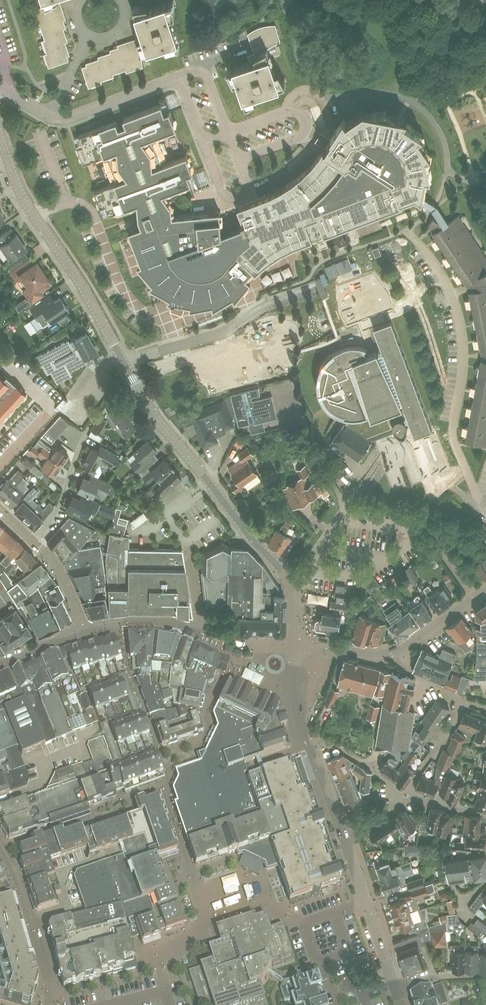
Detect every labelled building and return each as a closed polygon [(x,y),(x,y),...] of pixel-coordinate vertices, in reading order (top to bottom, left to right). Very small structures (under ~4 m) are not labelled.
[(63,19),(65,18),(59,0),(45,0),(46,4),(32,11),(38,27),(40,27),(63,19)] [(133,6),(134,10),(141,30),(133,31),(135,38),(116,44),(117,46),(125,69),(126,72),(142,66),(141,58),(140,51),(148,48),(163,43),(165,47),(179,45),(169,16),(174,14),(172,0),(150,8),(148,8),(147,4),(140,5),(133,6)] [(40,27),(44,39),(64,32),(63,28),(66,27),(63,19),(40,27)] [(237,80),(244,100),(245,104),(258,97),(262,96),(261,90),(285,82),(278,70),(274,71),(266,48),(280,40),(274,24),(272,24),(269,24),(267,24),(264,25),(262,25),(260,26),(257,27),(255,28),(253,29),(251,30),(249,31),(247,33),(253,52),(246,54),(250,61),(226,69),(232,79),(233,81),(237,80)] [(46,52),(66,46),(65,42),(67,41),(64,32),(44,39),(42,40),(46,52)] [(66,46),(46,52),(43,53),(48,67),(68,60),(67,55),(69,54),(66,46)] [(106,53),(113,73),(125,69),(117,46),(109,49),(110,51),(106,53)] [(101,80),(105,79),(113,76),(113,73),(106,53),(97,56),(98,58),(94,59),(101,80)] [(101,80),(94,59),(85,62),(86,65),(81,66),(88,87),(101,82),(101,80)] [(174,93),(164,97),(166,101),(168,108),(178,104),(174,93)] [(186,155),(158,165),(148,138),(175,127),(169,111),(164,113),(161,103),(123,118),(126,124),(118,127),(116,120),(78,135),(82,144),(77,146),(83,163),(85,162),(109,153),(119,179),(96,189),(93,190),(100,206),(105,205),(108,214),(137,203),(138,218),(141,225),(128,230),(131,237),(141,263),(137,265),(152,282),(149,284),(168,296),(166,299),(189,303),(189,308),(211,304),(212,308),(232,296),(234,299),(250,281),(245,277),(253,268),(254,270),(260,265),(270,257),(281,250),(292,244),(377,213),(403,203),(401,198),(415,193),(417,194),(418,192),(426,174),(431,175),(429,163),(431,152),(424,143),(423,132),(413,126),(407,117),(395,114),(387,108),(375,111),(364,108),(347,119),(344,116),(334,130),(330,135),(332,136),(325,147),(324,146),(320,152),(310,163),(302,171),(292,179),(282,186),(270,192),(238,205),(244,220),(242,220),(243,224),(229,230),(228,225),(221,226),(219,210),(172,215),(171,205),(162,193),(191,183),(187,173),(192,171),(186,155)] [(484,351),(485,356),(484,360),(482,360),(467,441),(485,444),(485,258),(458,216),(448,223),(444,216),(438,222),(433,218),(429,225),(433,227),(435,231),(433,232),(467,284),(469,283),(471,286),(472,291),(470,291),(482,352),(484,351)] [(8,257),(24,246),(15,233),(11,236),(7,230),(0,234),(0,246),(8,257)] [(379,246),(372,248),(375,256),(382,254),(379,246)] [(41,290),(48,285),(44,279),(46,278),(35,262),(34,263),(30,258),(27,259),(23,253),(6,264),(11,271),(10,271),(15,279),(19,277),(26,287),(21,291),(30,304),(44,294),(41,290)] [(346,346),(344,346),(340,347),(334,329),(314,278),(314,279),(270,295),(270,296),(315,280),(340,347),(338,348),(336,349),(334,350),(332,352),(331,353),(329,355),(327,356),(326,358),(325,359),(323,361),(313,355),(323,361),(322,363),(321,365),(320,367),(319,369),(319,371),(318,373),(318,376),(317,378),(317,380),(317,383),(318,385),(318,387),(318,390),(319,392),(320,394),(312,397),(320,394),(321,396),(321,398),(322,400),(323,402),(325,404),(329,408),(331,410),(333,411),(335,413),(338,414),(340,415),(342,415),(345,416),(347,417),(346,423),(344,422),(331,440),(340,446),(359,460),(372,441),(371,440),(370,440),(395,431),(397,432),(397,433),(398,433),(399,434),(401,435),(402,435),(403,436),(404,435),(405,435),(405,434),(406,434),(406,432),(407,431),(407,429),(407,428),(407,426),(410,425),(414,436),(432,430),(392,321),(374,327),(383,351),(378,353),(377,351),(367,355),(363,346),(360,345),(358,345),(356,345),(354,345),(352,345),(350,345),(348,345),(346,346)] [(41,301),(30,308),(42,326),(67,309),(59,297),(45,306),(41,301)] [(26,300),(25,298),(14,306),(19,313),(31,305),(27,299),(26,300)] [(71,375),(69,371),(91,359),(88,355),(96,351),(93,345),(92,346),(85,333),(69,342),(68,340),(34,357),(39,366),(42,365),(47,373),(50,371),(56,383),(71,375)] [(26,393),(5,374),(2,378),(0,376),(0,421),(26,393)] [(239,427),(249,424),(254,423),(255,424),(275,419),(273,411),(276,411),(272,395),(249,401),(248,398),(260,395),(258,387),(231,394),(239,427)] [(224,401),(191,414),(204,446),(217,441),(212,429),(222,425),(223,430),(233,426),(224,401)] [(120,402),(107,410),(112,418),(114,416),(120,427),(118,429),(123,436),(133,429),(129,422),(131,421),(120,402)] [(68,423),(59,415),(45,430),(54,438),(68,423)] [(98,434),(106,419),(99,415),(90,430),(98,434)] [(50,443),(54,438),(45,430),(43,433),(41,435),(50,443)] [(38,439),(33,446),(61,465),(68,455),(55,446),(50,452),(48,451),(48,450),(42,446),(44,444),(38,439)] [(156,456),(152,452),(156,449),(147,439),(134,450),(132,451),(137,456),(129,463),(135,469),(130,474),(133,477),(138,471),(156,456)] [(296,448),(302,459),(309,455),(304,444),(296,448)] [(54,475),(61,465),(33,446),(32,445),(28,451),(35,456),(37,454),(42,458),(43,457),(45,459),(40,466),(54,475)] [(82,465),(93,471),(97,464),(99,465),(103,464),(104,462),(111,466),(117,455),(100,445),(97,451),(91,448),(82,465)] [(253,456),(247,447),(238,454),(241,458),(228,468),(237,481),(231,485),(236,493),(244,487),(243,485),(257,474),(247,460),(253,456)] [(346,463),(334,455),(328,462),(340,471),(346,463)] [(156,456),(138,471),(142,475),(141,476),(145,481),(153,475),(157,479),(171,467),(163,457),(160,460),(156,456)] [(33,464),(27,459),(23,463),(29,468),(33,464)] [(323,481),(314,486),(313,484),(309,485),(304,476),(308,474),(304,466),(297,470),(301,477),(287,485),(288,486),(283,489),(291,503),(293,508),(310,498),(310,499),(318,495),(322,493),(323,496),(329,493),(323,481)] [(171,467),(157,479),(161,483),(153,490),(158,496),(165,489),(166,489),(180,477),(171,467)] [(2,499),(19,479),(21,477),(23,475),(17,469),(8,479),(6,478),(0,485),(0,497),(2,499)] [(39,477),(42,481),(47,475),(43,472),(39,477)] [(107,481),(97,477),(94,482),(81,476),(76,489),(91,496),(93,491),(104,496),(109,482),(107,481)] [(19,479),(2,499),(9,506),(27,487),(24,484),(26,481),(21,477),(19,479)] [(57,485),(52,480),(48,485),(54,490),(57,485)] [(14,510),(23,519),(31,510),(26,505),(38,491),(33,486),(21,500),(22,501),(14,510)] [(81,493),(78,499),(71,495),(65,507),(85,517),(88,512),(92,514),(98,502),(81,493)] [(31,510),(23,519),(33,528),(41,519),(42,520),(53,507),(52,507),(53,505),(49,501),(43,508),(37,503),(31,510)] [(114,515),(109,533),(123,535),(127,519),(118,516),(114,515)] [(62,562),(69,557),(77,549),(94,530),(69,516),(46,541),(54,549),(62,562)] [(275,530),(267,545),(282,553),(290,538),(284,535),(287,527),(281,524),(278,531),(275,530)] [(1,547),(5,542),(8,544),(14,537),(4,528),(0,532),(0,546),(1,547)] [(127,535),(123,535),(109,533),(105,558),(108,612),(127,610),(127,609),(127,558),(127,535)] [(188,596),(184,567),(182,549),(155,549),(128,548),(128,535),(127,535),(127,558),(127,609),(164,610),(165,612),(192,617),(192,614),(188,596)] [(6,552),(0,558),(0,569),(21,544),(14,537),(8,544),(5,542),(1,547),(6,552)] [(202,552),(201,568),(205,605),(211,606),(222,606),(225,606),(225,613),(238,614),(237,629),(239,632),(240,632),(246,632),(249,629),(249,634),(252,635),(255,635),(258,635),(263,635),(267,635),(272,635),(272,630),(274,633),(281,633),(283,630),(284,594),(282,594),(261,563),(261,562),(246,547),(246,546),(230,546),(221,542),(202,552)] [(77,549),(69,557),(63,564),(66,569),(81,598),(80,599),(87,613),(91,615),(106,613),(104,595),(105,595),(104,583),(105,583),(105,575),(100,545),(77,549)] [(14,563),(16,560),(24,568),(34,558),(23,546),(14,557),(11,560),(3,569),(7,575),(8,575),(16,565),(14,563)] [(471,568),(480,582),(485,579),(485,573),(479,563),(480,562),(479,561),(479,562),(475,556),(476,556),(472,551),(462,557),(466,562),(469,561),(473,567),(471,568)] [(16,582),(24,592),(28,595),(38,587),(50,577),(50,576),(40,564),(16,582)] [(418,578),(409,565),(403,570),(412,583),(418,578)] [(0,573),(0,579),(6,589),(13,584),(11,581),(12,580),(8,575),(7,575),(3,569),(0,573)] [(394,587),(403,580),(400,576),(403,574),(401,571),(389,580),(394,587)] [(50,577),(38,587),(40,592),(45,590),(50,602),(49,602),(60,626),(68,622),(70,618),(60,598),(62,597),(57,584),(50,577)] [(370,593),(380,585),(380,584),(375,577),(363,583),(370,593)] [(5,589),(0,582),(0,594),(4,600),(10,596),(8,592),(5,589)] [(5,589),(8,592),(10,596),(17,606),(21,605),(37,634),(38,634),(39,636),(48,631),(32,601),(28,595),(24,592),(16,582),(13,584),(6,589),(5,589)] [(345,585),(336,584),(335,591),(344,593),(345,585)] [(439,589),(438,589),(433,593),(428,586),(424,589),(429,596),(428,596),(439,611),(449,604),(447,601),(452,597),(444,585),(439,589)] [(57,625),(47,605),(40,592),(38,587),(28,595),(32,601),(48,631),(57,627),(56,625),(57,625)] [(418,594),(414,598),(417,603),(410,608),(421,623),(423,622),(424,623),(427,621),(427,619),(432,616),(426,609),(428,608),(418,594)] [(337,595),(336,602),(331,601),(330,608),(333,609),(332,613),(323,612),(322,618),(318,617),(314,619),(313,627),(315,631),(326,632),(325,633),(337,635),(338,626),(339,627),(341,614),(345,615),(347,604),(348,597),(337,595)] [(393,634),(395,633),(399,640),(409,633),(408,631),(412,628),(414,629),(415,629),(416,628),(418,626),(418,624),(419,623),(410,610),(405,613),(403,610),(401,611),(399,608),(400,607),(398,605),(397,606),(395,603),(385,611),(393,622),(389,625),(390,626),(388,629),(388,631),(389,632),(390,633),(392,634),(393,634)] [(473,679),(473,681),(475,683),(479,683),(481,681),(481,679),(485,679),(485,603),(476,610),(476,617),(481,617),(481,625),(477,625),(477,654),(477,657),(475,668),(473,675),(472,679),(473,679)] [(1,617),(16,640),(29,631),(10,604),(7,606),(11,611),(1,617)] [(385,623),(360,615),(351,640),(369,644),(370,642),(377,645),(385,623)] [(16,640),(1,617),(0,618),(0,643),(3,648),(4,649),(16,640)] [(461,618),(448,628),(466,651),(470,648),(464,640),(473,633),(461,618)] [(137,671),(139,671),(151,671),(153,633),(153,634),(128,634),(130,657),(137,657),(137,671)] [(159,686),(163,704),(172,700),(168,688),(169,682),(170,667),(180,638),(153,633),(151,671),(152,687),(159,686)] [(57,652),(67,676),(70,674),(79,697),(88,694),(89,698),(90,700),(95,711),(98,722),(99,721),(103,737),(90,741),(88,745),(94,761),(96,766),(105,763),(108,771),(115,793),(123,790),(124,793),(164,778),(154,749),(123,664),(113,636),(97,642),(97,640),(81,646),(81,645),(57,653),(57,652)] [(168,688),(172,700),(173,705),(198,710),(200,701),(201,701),(202,695),(183,691),(187,672),(185,672),(184,671),(194,645),(180,639),(180,638),(170,667),(169,682),(168,688)] [(207,649),(196,645),(185,672),(187,672),(183,691),(203,695),(207,683),(209,684),(215,680),(217,672),(221,659),(217,652),(216,651),(216,652),(207,648),(207,649)] [(438,656),(421,648),(412,670),(442,683),(442,684),(455,690),(458,694),(460,694),(470,678),(462,675),(461,678),(452,674),(450,678),(446,676),(455,654),(443,648),(440,654),(439,653),(438,656)] [(67,676),(57,652),(48,656),(60,684),(62,685),(75,716),(81,729),(86,727),(98,722),(95,711),(90,700),(89,698),(88,694),(79,697),(70,674),(67,676)] [(48,656),(41,659),(52,685),(58,699),(65,715),(72,733),(81,729),(75,716),(62,685),(60,684),(48,656)] [(52,685),(41,659),(26,665),(34,683),(32,684),(36,692),(56,740),(72,733),(65,715),(58,699),(52,685)] [(374,691),(379,669),(343,660),(337,685),(372,695),(374,691)] [(26,665),(13,671),(45,743),(46,743),(46,744),(56,740),(36,692),(32,684),(34,683),(26,665)] [(385,692),(384,692),(390,672),(379,669),(374,691),(378,692),(378,696),(384,698),(385,692)] [(13,671),(12,671),(13,673),(9,676),(8,673),(0,677),(0,709),(4,708),(22,754),(35,748),(45,743),(13,671)] [(137,678),(150,715),(158,713),(165,712),(163,704),(159,686),(152,687),(151,671),(139,671),(139,677),(137,678)] [(375,743),(396,746),(408,749),(414,710),(408,709),(415,681),(414,678),(391,672),(383,703),(382,703),(375,743)] [(239,765),(243,763),(289,748),(282,728),(286,727),(282,717),(279,718),(276,711),(278,706),(269,702),(271,698),(257,691),(245,685),(243,689),(229,682),(213,715),(217,728),(205,752),(197,755),(200,762),(200,763),(234,751),(239,765)] [(339,690),(332,686),(325,702),(331,706),(339,690)] [(423,745),(426,740),(449,708),(437,699),(423,719),(425,723),(419,732),(416,730),(412,737),(423,745)] [(370,703),(366,717),(376,720),(380,706),(370,703)] [(158,713),(150,715),(150,716),(151,715),(161,746),(203,733),(197,713),(176,710),(165,712),(158,713)] [(5,751),(16,747),(18,746),(4,711),(0,713),(0,753),(5,751)] [(459,725),(477,733),(483,719),(465,711),(459,725)] [(483,719),(477,733),(475,738),(485,742),(485,720),(483,719)] [(452,739),(464,744),(467,737),(455,730),(451,736),(453,737),(452,739)] [(464,744),(452,739),(449,746),(461,751),(464,744)] [(461,751),(449,746),(447,751),(455,754),(455,755),(458,756),(461,751)] [(455,754),(447,751),(444,749),(441,755),(453,760),(455,755),(455,754)] [(267,870),(278,866),(259,810),(258,810),(255,811),(243,774),(246,773),(243,763),(239,765),(234,751),(200,763),(200,762),(175,771),(178,778),(172,789),(177,802),(174,803),(188,845),(195,864),(237,850),(238,854),(244,853),(265,863),(267,870)] [(411,751),(408,755),(403,762),(407,765),(396,781),(404,787),(415,771),(408,767),(417,755),(411,751)] [(350,772),(342,755),(326,760),(334,778),(350,772)] [(453,760),(441,755),(437,766),(448,770),(453,760)] [(389,758),(386,762),(385,761),(379,769),(396,781),(407,765),(403,762),(398,770),(394,767),(397,763),(396,761),(392,758),(389,758)] [(247,777),(258,810),(259,810),(278,866),(289,900),(312,893),(317,895),(320,890),(342,882),(300,759),(293,761),(247,777)] [(56,773),(46,792),(36,796),(0,808),(0,823),(9,839),(32,830),(50,824),(89,811),(87,806),(116,796),(115,793),(108,771),(105,763),(96,766),(94,761),(84,765),(83,763),(56,773)] [(371,772),(355,763),(351,768),(361,779),(360,789),(360,790),(369,791),(369,790),(371,772)] [(433,796),(437,789),(439,782),(442,784),(448,770),(437,766),(435,780),(421,774),(415,789),(433,796)] [(24,767),(13,771),(0,776),(0,796),(26,787),(30,779),(26,767),(24,767)] [(437,789),(446,793),(449,794),(456,776),(457,774),(448,770),(442,784),(439,782),(437,789)] [(485,788),(485,778),(483,777),(483,772),(478,770),(475,778),(481,780),(479,786),(485,788)] [(334,778),(337,787),(354,781),(350,772),(334,778)] [(449,794),(446,793),(445,797),(457,802),(465,783),(459,781),(460,777),(457,776),(449,794)] [(337,787),(341,797),(357,791),(356,790),(357,789),(354,781),(337,787)] [(479,786),(473,784),(472,788),(480,791),(475,805),(485,809),(485,788),(479,786)] [(360,790),(360,789),(359,789),(363,800),(367,801),(368,801),(370,790),(369,790),(369,791),(360,790)] [(357,791),(341,797),(345,807),(353,804),(356,813),(366,810),(368,801),(367,801),(363,800),(360,800),(357,791)] [(171,888),(167,890),(155,856),(177,849),(158,795),(145,799),(144,797),(134,801),(136,809),(118,815),(119,818),(99,825),(93,827),(92,824),(81,828),(79,822),(31,838),(32,842),(19,846),(23,859),(20,861),(23,871),(24,871),(28,883),(27,884),(37,911),(58,904),(55,895),(61,893),(50,860),(87,847),(89,854),(107,848),(122,842),(127,854),(77,872),(74,877),(87,914),(72,918),(46,924),(63,987),(101,977),(137,968),(130,939),(139,936),(141,942),(160,935),(159,932),(184,924),(171,888)] [(425,818),(421,817),(419,825),(419,829),(426,830),(427,826),(437,828),(440,810),(430,807),(429,817),(426,816),(425,818)] [(396,816),(397,817),(407,832),(416,826),(414,824),(419,825),(421,817),(412,815),(411,813),(408,815),(405,810),(396,816)] [(445,811),(440,810),(437,828),(436,832),(446,835),(447,831),(451,831),(454,815),(445,814),(445,811)] [(466,835),(479,836),(480,816),(465,816),(464,827),(464,835),(466,835)] [(407,832),(397,817),(396,818),(395,817),(369,833),(375,842),(398,827),(403,835),(407,832)] [(466,835),(466,842),(457,842),(456,849),(471,850),(471,845),(485,846),(485,840),(485,836),(479,836),(466,835)] [(421,845),(405,846),(405,854),(415,854),(414,852),(421,852),(421,845)] [(485,867),(485,857),(485,856),(472,858),(472,860),(468,861),(468,858),(445,861),(447,875),(464,872),(464,870),(485,867)] [(379,873),(381,877),(411,866),(409,861),(391,868),(389,861),(381,864),(382,865),(376,867),(378,873),(379,873)] [(413,872),(411,866),(381,877),(386,890),(402,883),(405,882),(403,876),(413,872)] [(448,882),(449,883),(466,881),(465,875),(474,873),(474,878),(485,877),(485,867),(464,870),(464,872),(447,875),(444,876),(445,882),(448,882)] [(432,882),(425,884),(423,878),(407,882),(410,889),(411,889),(412,889),(432,882)] [(435,891),(432,882),(412,889),(414,895),(411,896),(411,894),(399,898),(399,900),(390,904),(392,909),(391,911),(392,915),(394,916),(394,917),(410,911),(418,909),(420,908),(416,897),(435,891)] [(1,883),(0,883),(0,998),(24,1004),(30,1004),(37,982),(11,889),(9,889),(8,886),(3,887),(1,883)] [(485,894),(481,891),(473,902),(479,907),(485,899),(485,900),(485,894)] [(447,892),(439,894),(441,900),(449,898),(447,892)] [(447,901),(450,913),(456,913),(453,900),(447,901)] [(407,926),(409,932),(416,930),(428,926),(425,916),(421,917),(418,909),(410,911),(394,917),(393,919),(395,923),(397,924),(398,929),(407,926)] [(441,923),(447,921),(448,921),(447,913),(439,916),(441,923)] [(447,923),(458,922),(460,920),(457,913),(456,913),(450,913),(447,913),(448,921),(447,921),(447,923)] [(270,974),(272,970),(272,969),(275,968),(294,961),(283,927),(271,931),(267,918),(256,921),(255,918),(217,931),(221,942),(209,946),(212,957),(214,963),(189,971),(191,980),(194,988),(199,1004),(204,1004),(213,1002),(214,1004),(268,1004),(261,985),(265,984),(268,977),(270,974)] [(485,931),(485,925),(477,918),(475,922),(485,931)] [(465,925),(460,920),(458,922),(447,923),(448,930),(452,930),(458,934),(465,925)] [(430,926),(429,926),(430,930),(431,932),(444,930),(448,930),(447,923),(447,921),(441,923),(430,926)] [(475,922),(474,923),(471,922),(467,927),(478,935),(482,930),(485,933),(485,931),(475,922)] [(429,926),(428,926),(416,930),(418,934),(395,942),(399,950),(398,951),(405,972),(426,964),(419,946),(426,943),(427,946),(430,945),(429,930),(430,930),(429,926)] [(446,945),(444,930),(431,932),(432,945),(446,945)] [(452,970),(465,970),(465,951),(459,951),(459,945),(450,945),(450,951),(452,951),(452,970)] [(471,950),(465,951),(465,970),(478,970),(478,945),(471,945),(471,950)] [(281,984),(282,984),(284,981),(281,979),(270,974),(268,977),(277,982),(279,983),(281,984)] [(284,981),(282,984),(281,985),(283,986),(282,989),(283,992),(285,1000),(284,1000),(284,1002),(295,999),(294,1000),(296,1004),(325,1004),(324,1000),(322,1001),(320,992),(322,992),(318,982),(311,984),(308,974),(300,977),(300,976),(293,978),(294,979),(293,979),(295,983),(293,984),(288,982),(288,983),(287,983),(289,980),(285,978),(284,981)] [(411,995),(415,1004),(445,1004),(448,1004),(442,985),(411,995)]
